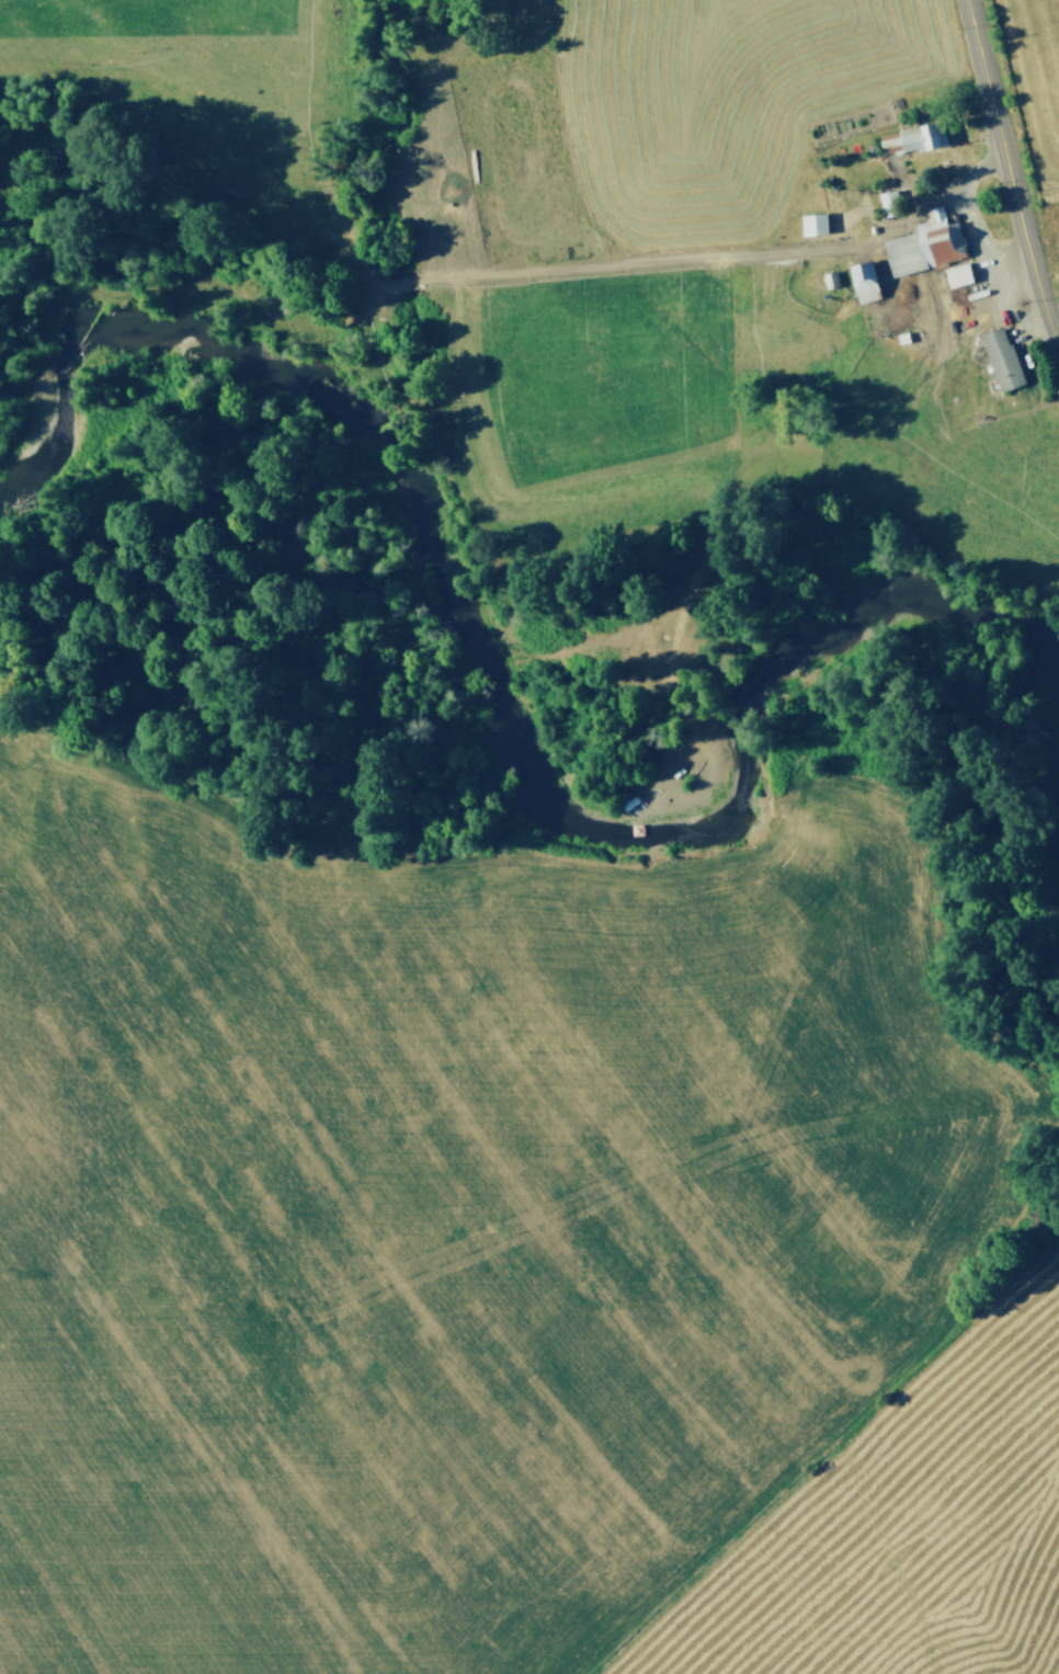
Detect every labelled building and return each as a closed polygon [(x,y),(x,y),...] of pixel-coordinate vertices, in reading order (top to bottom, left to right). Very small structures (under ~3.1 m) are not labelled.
[(944,143),(940,129),(932,131),(930,122),(883,134),(884,137),(876,139),(879,153),(890,151),(892,156),(944,143)] [(886,277),(964,258),(955,220),(944,223),(940,205),(927,208),(930,220),(911,224),(913,232),(877,241),(886,277)] [(823,234),(823,215),(797,215),(797,235),(823,234)] [(874,300),(868,261),(845,264),(850,303),(874,300)] [(945,288),(969,282),(964,263),(940,269),(945,288)] [(996,392),(1021,383),(1000,325),(975,334),(996,392)]
